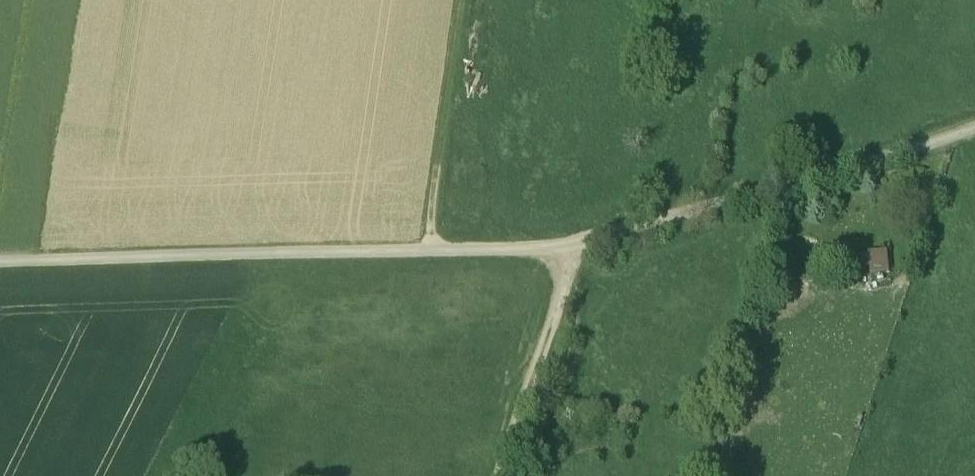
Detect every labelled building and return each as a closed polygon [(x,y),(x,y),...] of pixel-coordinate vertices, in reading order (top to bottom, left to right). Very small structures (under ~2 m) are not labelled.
[(877,273),(896,272),(895,250),(875,252),(877,273)]
